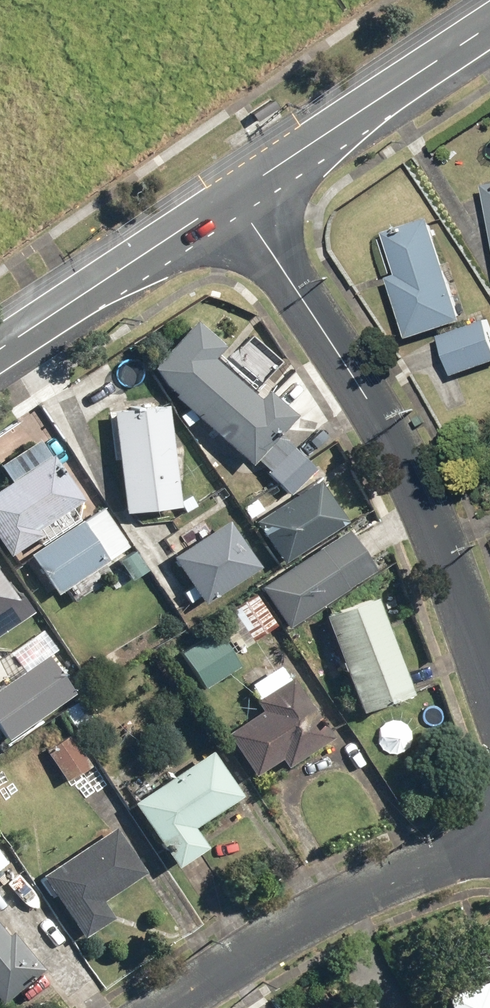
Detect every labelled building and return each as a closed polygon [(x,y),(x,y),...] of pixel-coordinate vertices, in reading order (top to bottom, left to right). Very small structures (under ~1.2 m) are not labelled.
[(429,222),(384,235),(396,277),(385,281),(403,343),(460,326),(429,222)] [(437,338),(450,376),(489,362),(489,331),(487,322),(437,338)] [(219,351),(192,324),(146,372),(211,434),(198,447),(207,455),(216,446),(241,471),(252,460),(278,433),(290,420),(262,393),(253,402),(210,360),(219,351)] [(164,410),(108,414),(115,514),(171,510),(164,410)] [(313,467),(278,433),(252,460),(287,494),(313,467)] [(0,489),(0,554),(2,557),(30,540),(28,536),(77,506),(37,440),(0,463),(0,475),(6,485),(0,489)] [(338,526),(313,482),(248,519),(273,563),(338,526)] [(123,551),(97,510),(23,557),(49,598),(123,551)] [(250,571),(219,524),(205,533),(200,525),(182,537),(186,544),(164,559),(196,607),(250,571)] [(337,588),(313,553),(260,592),(284,626),(337,588)] [(144,572),(133,554),(115,565),(126,583),(144,572)] [(0,589),(0,609),(9,603),(0,589)] [(249,595),(225,610),(248,644),(271,629),(249,595)] [(371,603),(321,620),(353,716),(403,699),(371,603)] [(241,665),(215,627),(174,655),(200,693),(241,665)] [(44,657),(0,688),(0,739),(2,741),(70,694),(44,657)] [(326,742),(278,668),(247,688),(264,714),(223,740),(248,779),(274,762),(280,772),(326,742)] [(66,736),(41,752),(63,784),(87,768),(66,736)] [(233,797),(205,755),(127,808),(169,871),(198,851),(184,829),(233,797)] [(142,874),(109,828),(37,880),(80,940),(108,919),(98,906),(142,874)] [(0,936),(0,1005),(34,975),(0,936)] [(442,998),(445,1007),(489,1007),(489,995),(487,996),(483,984),(442,998)]
